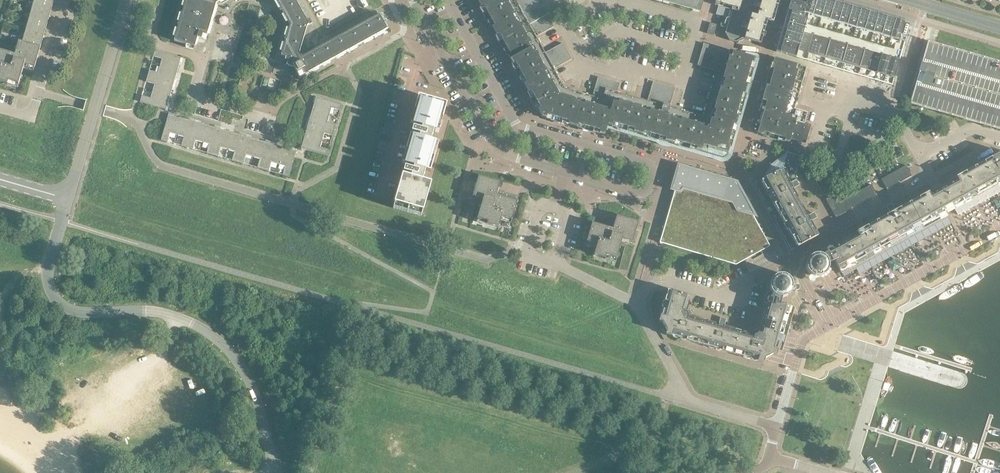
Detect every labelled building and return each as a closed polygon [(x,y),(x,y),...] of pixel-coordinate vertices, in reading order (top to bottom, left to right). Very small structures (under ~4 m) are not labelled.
[(52,5),(35,0),(32,10),(50,16),(52,9),(51,9),(52,5)] [(182,6),(184,7),(182,14),(180,13),(178,21),(180,22),(178,29),(175,28),(173,36),(175,37),(174,41),(186,44),(185,47),(194,50),(198,38),(206,40),(209,30),(211,31),(213,23),(211,23),(213,16),(213,15),(215,16),(217,8),(215,8),(216,3),(220,1),(222,4),(228,1),(228,0),(184,0),(182,6)] [(277,1),(275,2),(279,9),(281,8),(284,14),(282,15),(286,22),(288,21),(290,25),(289,29),(287,28),(285,36),(287,36),(285,44),(282,43),(280,51),(282,51),(281,56),(286,57),(284,64),(294,68),(300,77),(309,72),(310,74),(312,73),(317,71),(316,69),(322,65),(323,67),(330,63),(329,61),(336,57),(337,59),(344,56),(343,54),(350,50),(351,52),(358,48),(357,46),(363,42),(364,44),(371,40),(370,38),(377,35),(378,37),(385,33),(384,31),(389,28),(386,22),(388,21),(383,13),(380,15),(380,14),(303,56),(301,55),(299,53),(307,26),(312,23),(310,18),(306,20),(295,0),(276,0),(277,1)] [(484,13),(488,11),(492,19),(489,21),(495,32),(500,41),(504,39),(508,47),(505,49),(516,70),(519,68),(522,66),(524,69),(521,70),(524,76),(521,78),(532,98),(535,96),(538,102),(540,105),(536,107),(542,117),(553,120),(554,116),(563,119),(562,122),(584,129),(585,125),(591,127),(592,127),(594,128),(593,132),(605,135),(606,130),(608,125),(618,127),(619,124),(626,126),(629,126),(628,130),(649,137),(650,133),(658,135),(661,133),(659,139),(666,141),(677,144),(680,146),(682,142),(691,144),(690,148),(701,152),(703,146),(705,147),(707,147),(715,149),(718,150),(722,151),(728,153),(731,142),(727,141),(728,137),(730,131),(734,132),(740,110),(737,109),(739,100),(743,101),(749,79),(746,78),(748,69),(752,70),(755,58),(749,56),(745,55),(740,54),(737,53),(704,43),(701,54),(698,64),(697,65),(717,71),(714,80),(711,90),(708,101),(705,111),(704,114),(708,115),(707,118),(703,117),(696,115),(686,112),(678,110),(675,109),(670,107),(669,107),(675,88),(664,85),(653,82),(648,101),(643,99),(634,97),(627,95),(617,92),(620,83),(608,80),(598,77),(592,96),(582,93),(572,90),(568,89),(565,88),(564,88),(560,79),(555,70),(554,69),(571,59),(563,43),(545,53),(540,43),(535,34),(537,33),(538,35),(554,27),(547,15),(559,9),(570,3),(568,0),(477,0),(484,13)] [(691,9),(700,11),(704,0),(661,0),(691,9)] [(715,5),(718,6),(716,14),(723,16),(721,23),(727,25),(725,33),(729,40),(730,40),(735,42),(743,38),(754,41),(761,43),(763,36),(760,35),(762,30),(764,31),(767,20),(773,22),(775,15),(771,14),(772,8),(777,10),(779,0),(716,0),(715,5)] [(892,86),(910,25),(898,21),(875,15),(825,0),(797,0),(794,2),(792,1),(791,1),(776,52),(892,86)] [(573,8),(570,3),(559,9),(562,14),(573,8)] [(50,16),(32,10),(29,21),(46,26),(47,22),(48,22),(50,16)] [(46,26),(29,21),(26,31),(44,36),(46,30),(45,30),(46,26)] [(710,23),(707,33),(714,35),(717,25),(710,23)] [(26,31),(23,42),(19,40),(15,54),(0,49),(0,82),(8,84),(9,81),(19,84),(23,68),(31,70),(32,67),(35,68),(41,46),(40,46),(41,42),(42,43),(44,36),(26,31)] [(928,41),(925,51),(921,67),(918,78),(910,104),(999,130),(999,62),(928,41)] [(181,58),(155,50),(153,57),(162,59),(160,66),(177,71),(181,58)] [(608,125),(606,130),(658,145),(664,149),(668,150),(671,150),(672,150),(675,150),(679,151),(722,163),(727,163),(731,161),(734,156),(744,126),(764,62),(760,57),(746,52),(745,55),(749,56),(755,58),(752,70),(748,69),(746,78),(749,79),(743,101),(739,100),(737,109),(740,110),(734,132),(730,131),(728,137),(727,141),(731,142),(728,153),(722,151),(718,150),(715,149),(707,147),(705,147),(703,146),(701,152),(690,148),(691,144),(682,142),(680,146),(677,144),(666,141),(659,139),(661,133),(658,135),(650,133),(649,137),(628,130),(629,126),(626,126),(619,124),(618,127),(608,125)] [(785,61),(774,59),(762,100),(769,102),(768,105),(766,105),(757,133),(769,137),(770,133),(779,135),(778,139),(790,143),(791,139),(806,143),(811,125),(805,123),(808,113),(795,109),(807,67),(785,61)] [(177,71),(160,66),(158,73),(149,70),(148,76),(174,84),(177,71)] [(174,84),(148,76),(146,82),(155,84),(153,91),(170,96),(174,84)] [(423,211),(424,206),(425,206),(433,178),(425,176),(428,166),(432,167),(440,138),(433,136),(435,126),(440,127),(449,98),(420,90),(412,119),(415,120),(403,159),(407,160),(396,198),(395,203),(423,211)] [(170,96),(153,91),(151,98),(142,96),(140,102),(166,109),(170,96)] [(342,104),(316,97),(312,110),(330,115),(332,108),(340,110),(342,104)] [(330,115),(312,110),(309,123),(335,130),(336,124),(328,122),(330,115)] [(182,118),(169,114),(161,140),(168,142),(170,133),(177,135),(182,118)] [(195,122),(182,118),(177,135),(184,137),(181,146),(187,147),(195,122)] [(919,124),(923,130),(934,124),(930,118),(919,124)] [(207,125),(195,122),(187,147),(193,149),(195,140),(202,142),(207,125)] [(335,130),(309,123),(305,135),(322,140),(324,133),(333,136),(335,130)] [(220,129),(207,125),(202,142),(209,144),(207,153),(212,155),(220,129)] [(233,133),(220,129),(212,155),(218,156),(221,148),(228,150),(233,133)] [(245,136),(233,133),(228,150),(235,152),(232,160),(238,162),(245,136)] [(322,140),(305,135),(301,148),(327,156),(329,150),(320,147),(322,140)] [(258,140),(245,136),(238,162),(244,164),(246,155),(253,157),(258,140)] [(271,143),(258,140),(253,157),(260,159),(257,168),(263,169),(271,143)] [(283,147),(271,143),(263,169),(269,171),(271,162),(278,164),(283,147)] [(297,151),(283,147),(278,164),(285,166),(283,175),(289,177),(297,151)] [(787,152),(786,154),(785,154),(771,165),(766,173),(768,177),(761,181),(769,195),(771,199),(772,201),(781,217),(802,205),(793,189),(792,188),(798,185),(796,181),(795,179),(802,157),(787,152)] [(806,266),(806,267),(806,268),(807,269),(807,270),(808,272),(809,273),(810,274),(811,275),(812,276),(813,276),(814,277),(815,277),(816,277),(818,277),(819,277),(820,277),(821,277),(822,276),(823,276),(824,275),(825,274),(826,273),(827,272),(828,271),(828,270),(829,269),(829,267),(829,266),(829,265),(829,264),(834,261),(840,270),(846,282),(864,272),(872,267),(921,240),(951,224),(945,212),(950,210),(954,208),(958,215),(999,192),(999,154),(998,154),(997,154),(991,158),(956,177),(956,179),(943,186),(942,187),(938,189),(934,191),(933,191),(929,194),(928,192),(925,194),(917,199),(909,203),(900,208),(895,211),(892,205),(889,206),(887,207),(891,213),(884,217),(876,221),(868,226),(860,230),(856,232),(857,233),(852,236),(844,240),(836,245),(831,248),(830,246),(827,247),(822,250),(821,254),(820,254),(819,254),(817,254),(816,254),(815,254),(814,254),(813,255),(812,255),(811,256),(810,257),(809,258),(808,259),(807,260),(807,261),(807,262),(806,263),(806,264),(806,266)] [(912,176),(906,165),(900,169),(906,179),(912,176)] [(736,183),(675,166),(669,189),(675,190),(677,182),(677,183),(679,179),(682,176),(686,174),(690,173),(694,173),(703,190),(736,199),(745,202),(749,209),(750,209),(754,216),(755,216),(736,183)] [(906,179),(900,169),(894,172),(899,183),(906,179)] [(824,171),(814,177),(824,196),(834,190),(824,171)] [(899,183),(894,172),(887,176),(893,186),(899,183)] [(675,190),(669,211),(695,218),(703,190),(694,173),(690,173),(686,174),(682,176),(679,179),(677,183),(677,182),(675,190)] [(768,177),(766,173),(757,179),(769,203),(771,208),(792,248),(797,246),(789,232),(787,228),(781,217),(772,201),(771,199),(769,195),(761,181),(768,177)] [(478,175),(479,175),(472,200),(482,203),(477,219),(488,222),(487,224),(498,228),(502,217),(512,220),(517,201),(497,195),(501,182),(496,180),(497,180),(478,175)] [(893,186),(887,176),(881,179),(887,190),(893,186)] [(877,195),(871,185),(864,189),(869,199),(877,195)] [(869,199),(864,189),(856,193),(862,203),(869,199)] [(736,199),(703,190),(695,218),(669,211),(660,243),(718,260),(736,199)] [(836,218),(853,208),(854,208),(848,197),(841,201),(836,193),(826,199),(836,218)] [(862,203),(856,193),(848,197),(854,208),(862,203)] [(745,202),(736,199),(718,260),(736,265),(745,260),(761,251),(770,246),(754,216),(750,209),(749,209),(745,202)] [(808,216),(802,205),(781,217),(787,228),(789,232),(797,246),(797,247),(818,235),(810,221),(816,217),(814,213),(808,216)] [(639,221),(617,215),(613,228),(592,222),(587,241),(597,244),(594,255),(605,259),(606,256),(617,259),(622,242),(632,245),(639,221)] [(666,298),(659,321),(663,323),(667,330),(666,334),(672,336),(673,334),(679,336),(678,338),(679,338),(680,338),(680,336),(687,338),(686,340),(708,346),(708,344),(715,346),(714,348),(715,349),(716,346),(722,348),(722,350),(744,357),(744,355),(751,356),(750,359),(751,359),(752,357),(758,359),(758,361),(764,363),(765,359),(769,357),(773,354),(777,356),(778,350),(782,351),(784,342),(787,334),(790,325),(792,316),(795,307),(780,303),(782,297),(784,297),(785,297),(786,296),(787,296),(788,295),(789,294),(790,293),(791,292),(791,291),(792,290),(792,289),(793,288),(793,287),(793,285),(793,283),(792,282),(792,281),(791,280),(791,279),(790,278),(789,277),(788,276),(787,276),(786,275),(785,275),(784,274),(783,274),(781,274),(780,274),(779,274),(778,275),(777,275),(776,276),(775,276),(774,277),(773,278),(772,278),(772,279),(771,280),(770,282),(770,283),(770,284),(770,286),(770,287),(770,288),(770,290),(771,291),(767,293),(765,302),(767,302),(765,308),(763,317),(760,326),(759,331),(756,330),(755,331),(753,332),(752,334),(724,326),(726,319),(721,318),(719,325),(691,316),(691,314),(690,311),(687,310),(691,297),(668,290),(668,291),(666,298)]
